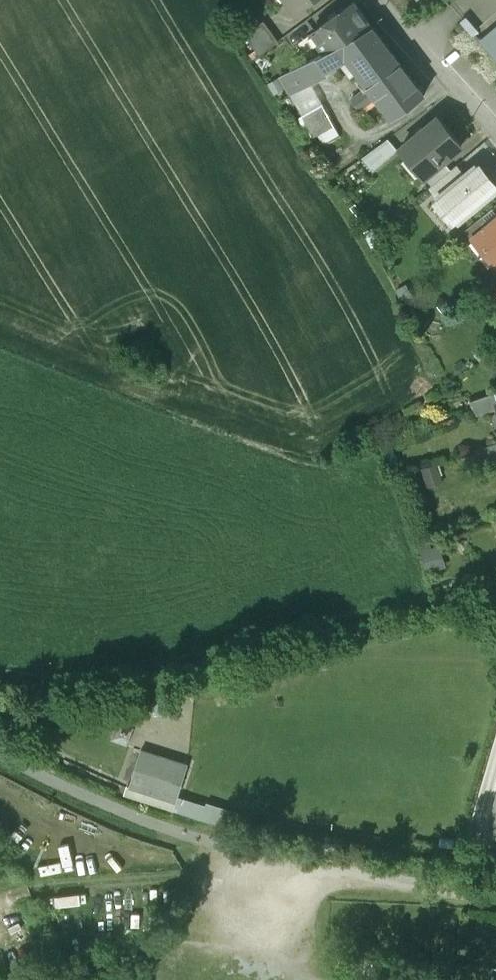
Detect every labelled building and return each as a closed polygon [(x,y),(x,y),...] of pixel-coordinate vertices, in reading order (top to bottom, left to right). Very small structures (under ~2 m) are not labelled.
[(296,11),(311,0),(289,0),(296,11)] [(313,30),(318,37),(316,39),(324,51),(371,25),(353,0),(352,0),(313,30)] [(263,18),(244,32),(260,54),(279,40),(263,18)] [(324,51),(317,55),(324,68),(325,67),(338,61),(339,56),(342,61),(347,57),(369,85),(351,99),(359,110),(377,96),(392,116),(424,94),(371,25),(324,51)] [(317,55),(280,74),(291,93),(328,72),(325,67),(324,68),(317,55)] [(322,104),(302,115),(314,136),(333,125),(322,104)] [(462,144),(438,115),(401,146),(425,175),(443,160),(462,144)] [(333,126),(318,134),(323,143),(338,134),(333,126)] [(388,137),(361,157),(371,170),(398,150),(388,137)] [(443,160),(425,175),(433,184),(451,169),(443,160)] [(433,184),(431,186),(440,196),(466,175),(457,164),(451,169),(433,184)] [(437,198),(457,221),(495,188),(495,186),(478,165),(466,175),(440,196),(437,198)] [(483,216),(466,230),(473,239),(479,234),(491,224),(483,216)] [(479,234),(495,255),(495,220),(491,224),(479,234)] [(471,400),(476,415),(495,409),(495,392),(471,400)] [(469,452),(474,465),(495,457),(495,459),(495,442),(469,452)] [(159,690),(159,691),(150,691),(150,697),(150,700),(100,701),(101,713),(170,712),(170,689),(159,690)] [(188,762),(141,747),(130,783),(177,798),(179,793),(188,762)] [(232,807),(207,799),(206,802),(179,793),(177,798),(174,807),(227,824),(232,807)]
